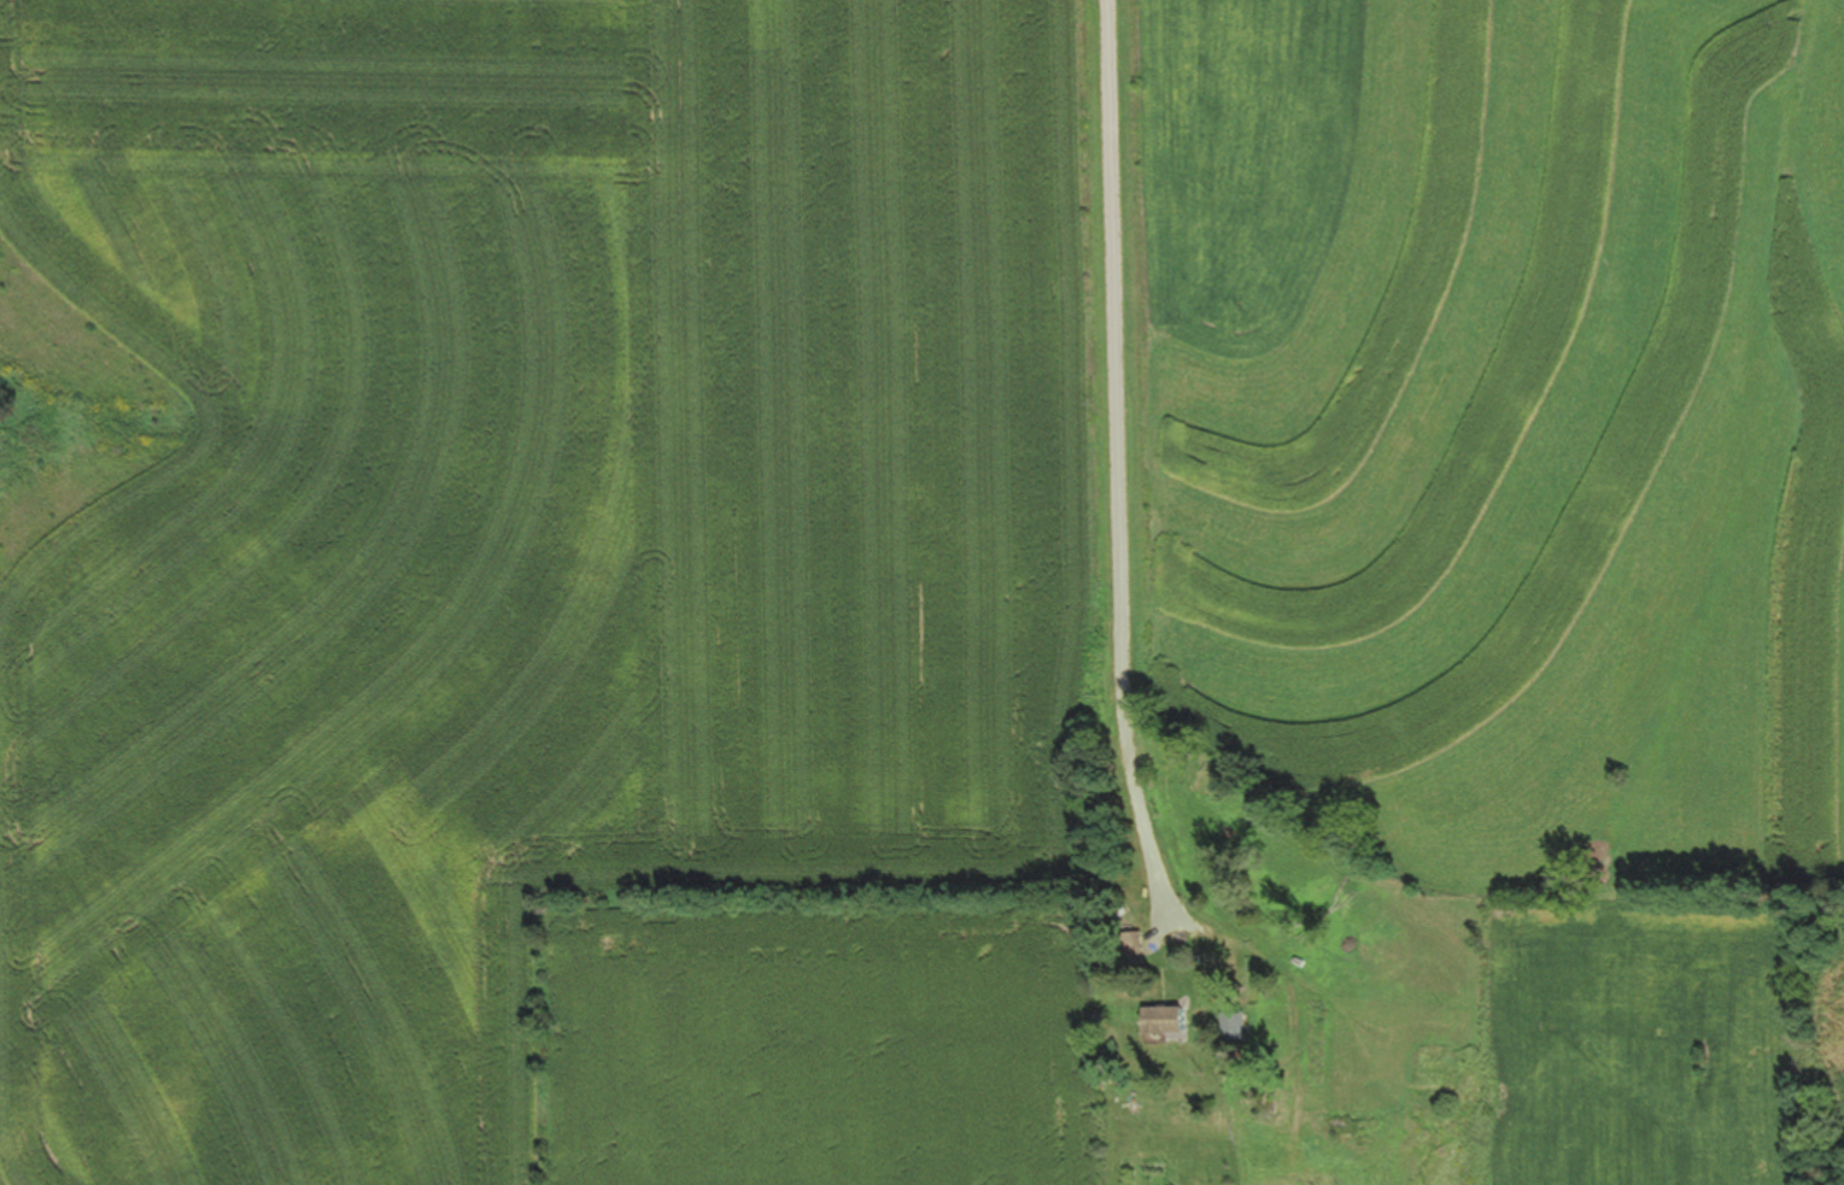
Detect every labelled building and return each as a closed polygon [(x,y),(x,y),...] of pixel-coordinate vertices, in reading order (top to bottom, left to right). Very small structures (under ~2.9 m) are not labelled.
[(1119,935),(1119,965),(1139,965),(1139,935),(1119,935)] [(1180,1037),(1180,1009),(1139,1009),(1139,1037),(1180,1037)] [(1218,1014),(1220,1042),(1243,1040),(1241,1012),(1218,1014)]
